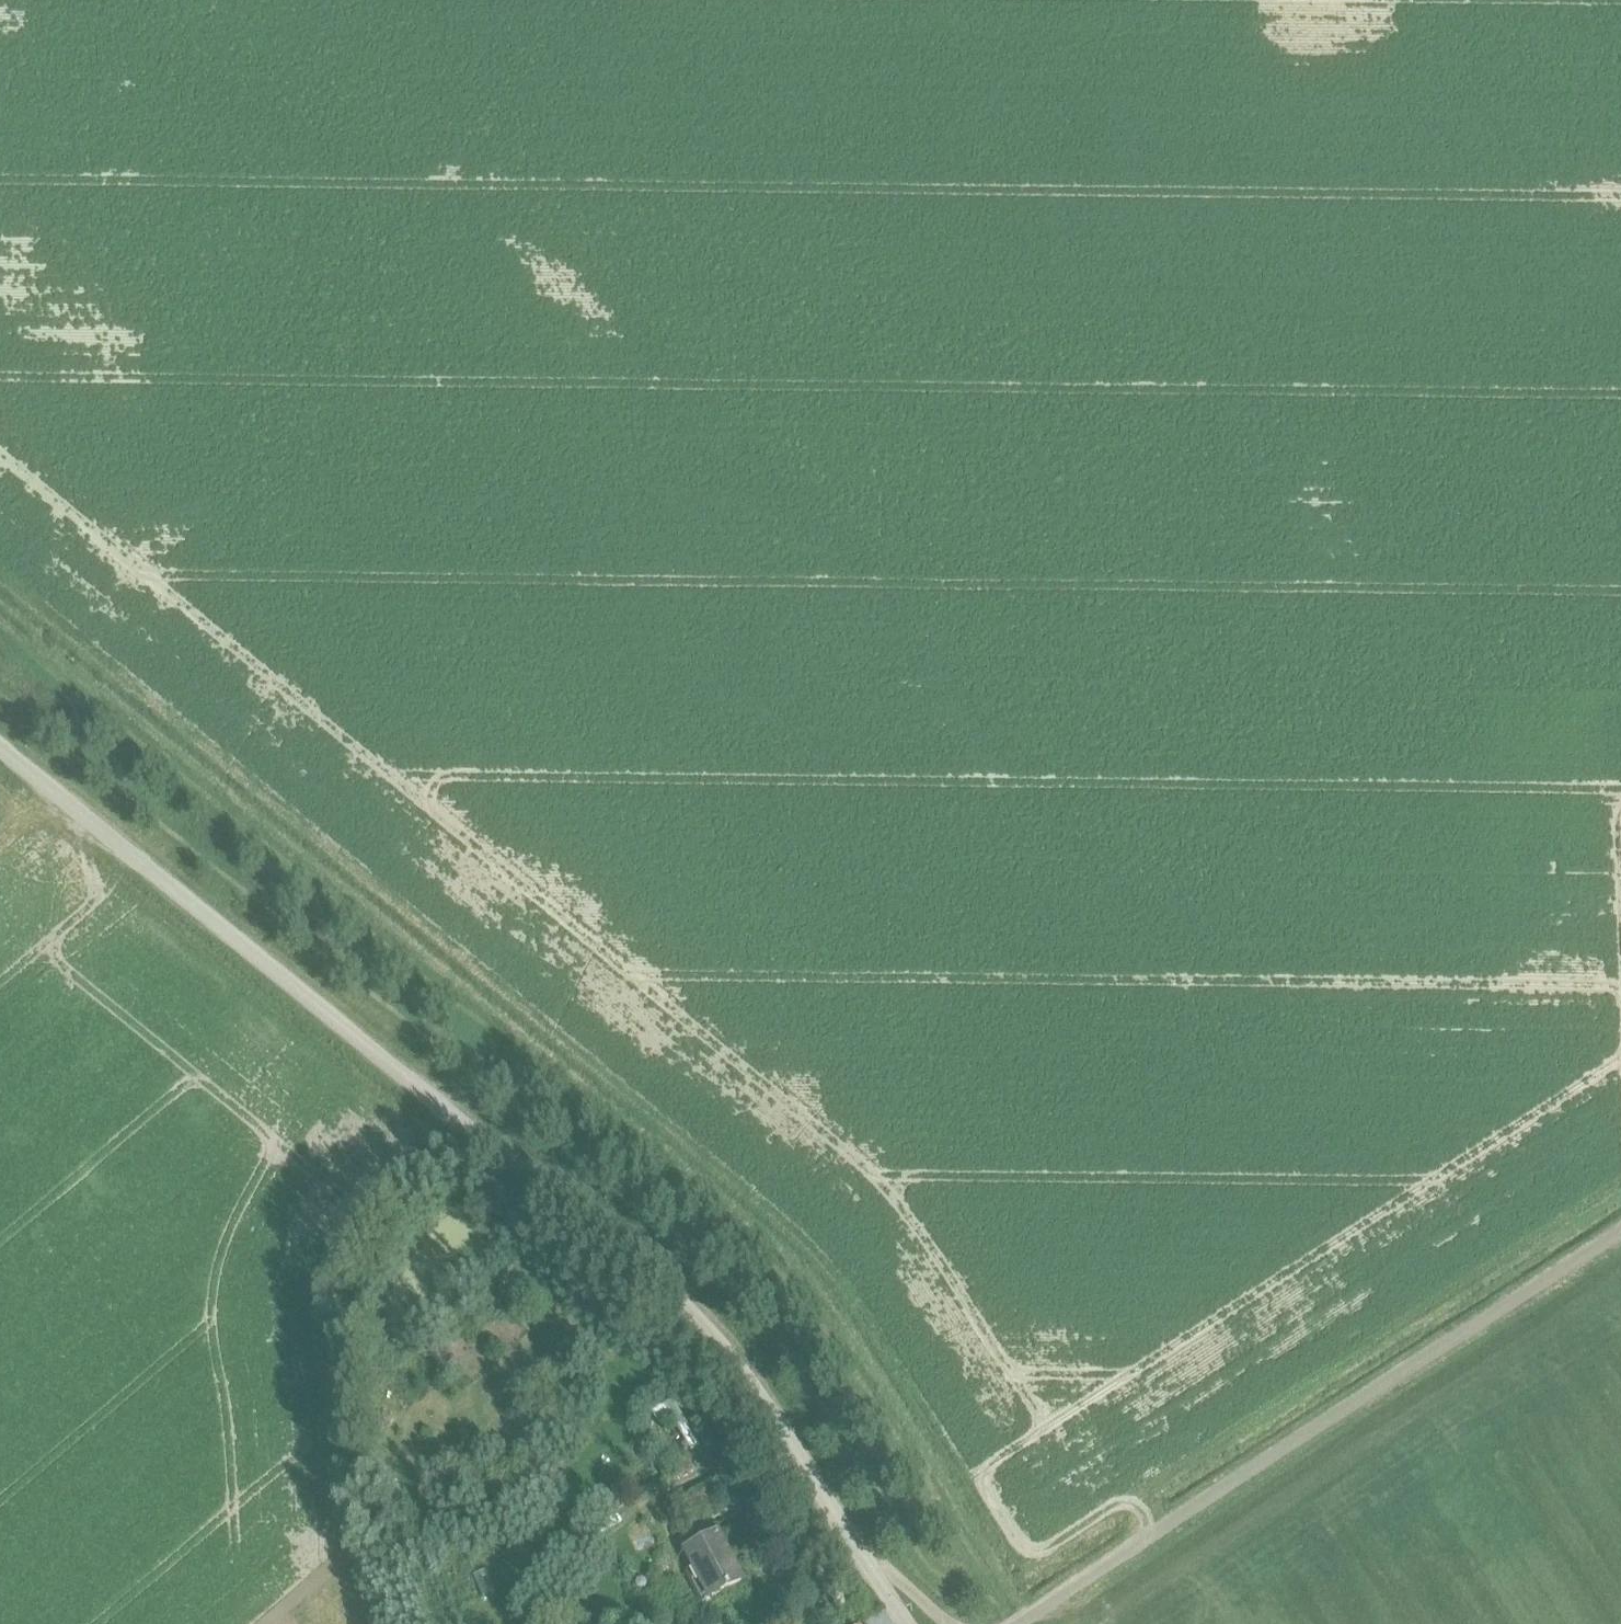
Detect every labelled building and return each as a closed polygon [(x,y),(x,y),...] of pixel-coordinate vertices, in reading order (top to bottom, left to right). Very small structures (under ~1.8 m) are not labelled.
[(668,1424),(688,1451),(698,1444),(679,1417),(668,1424)] [(655,1461),(645,1465),(651,1478),(661,1473),(655,1461)] [(697,1483),(698,1504),(723,1502),(722,1482),(697,1483)] [(687,1552),(712,1599),(743,1583),(718,1536),(687,1552)] [(662,1571),(646,1578),(653,1594),(669,1587),(662,1571)]
